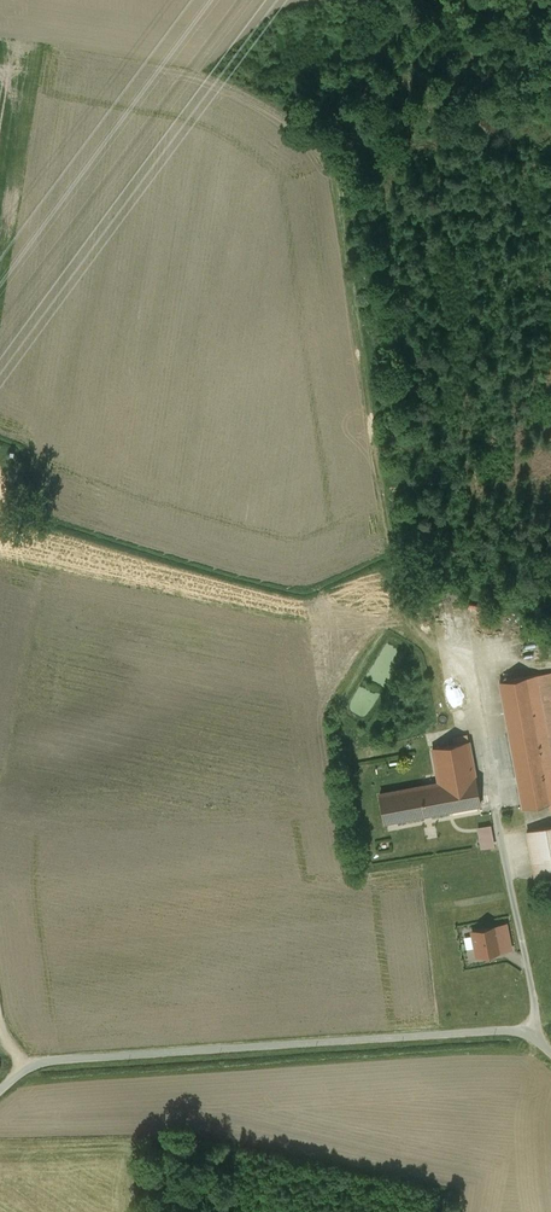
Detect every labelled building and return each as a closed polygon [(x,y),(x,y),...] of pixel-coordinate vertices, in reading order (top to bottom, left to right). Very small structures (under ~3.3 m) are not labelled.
[(539,674),(550,742),(550,672),(539,674)] [(500,682),(523,807),(550,802),(550,742),(539,674),(500,682)] [(469,741),(432,748),(438,779),(437,779),(437,781),(439,781),(439,782),(404,789),(409,817),(480,804),(469,741)] [(404,789),(380,793),(385,822),(409,817),(404,789)] [(488,826),(477,828),(481,847),(492,845),(488,826)] [(527,831),(536,880),(550,877),(550,826),(527,831)] [(496,926),(473,931),(477,955),(501,950),(496,926)]
